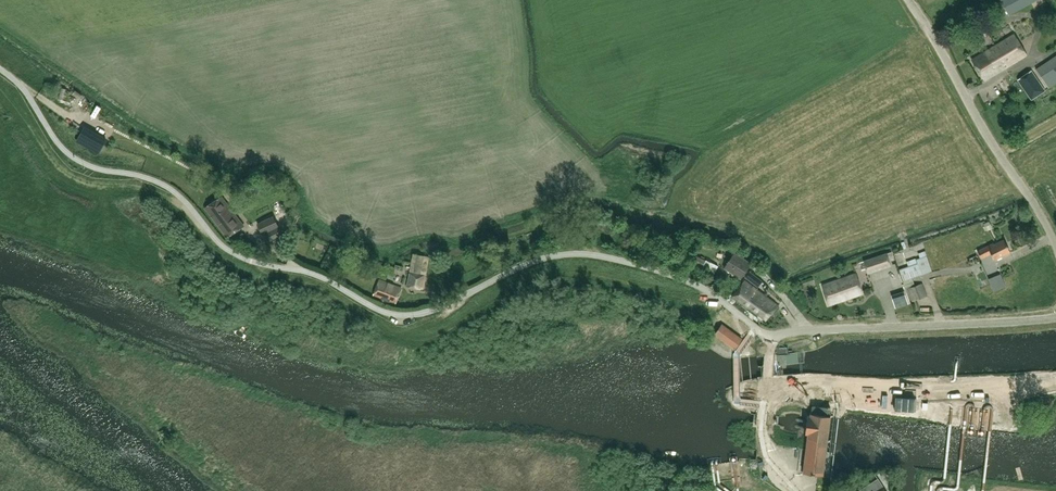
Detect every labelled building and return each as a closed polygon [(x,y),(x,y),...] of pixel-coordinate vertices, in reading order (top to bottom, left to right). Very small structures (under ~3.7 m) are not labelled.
[(1008,14),(1036,0),(1001,0),(1008,14)] [(909,28),(902,32),(910,44),(917,40),(909,28)] [(996,45),(1008,65),(1026,55),(1014,34),(996,45)] [(1008,65),(996,45),(972,59),(984,80),(1008,65)] [(1047,88),(1055,83),(1055,56),(1035,69),(1047,88)] [(1031,71),(1018,79),(1031,100),(1044,91),(1031,71)] [(244,226),(221,196),(205,209),(227,238),(244,226)] [(283,235),(273,216),(257,223),(262,234),(266,233),(270,241),(283,235)] [(669,234),(668,235),(667,242),(677,245),(680,236),(669,234)] [(991,253),(994,260),(1010,251),(1003,239),(994,244),(993,242),(977,251),(981,258),(991,253)] [(926,255),(925,251),(918,253),(920,258),(916,259),(915,258),(907,261),(906,260),(897,264),(899,269),(903,281),(912,277),(932,271),(926,255)] [(734,252),(724,268),(740,279),(751,263),(734,252)] [(863,260),(867,273),(890,266),(886,253),(863,260)] [(425,275),(429,257),(413,254),(407,286),(421,288),(424,275),(425,275)] [(705,259),(693,254),(690,261),(702,267),(700,270),(713,277),(718,265),(706,259),(705,259)] [(377,275),(385,279),(389,271),(380,267),(377,275)] [(759,277),(754,272),(750,277),(755,281),(759,277)] [(822,286),(828,305),(862,293),(855,274),(822,286)] [(1000,274),(988,279),(993,291),(1005,286),(1000,274)] [(915,285),(912,277),(903,281),(906,290),(907,290),(912,302),(927,296),(922,283),(915,285)] [(395,304),(401,288),(379,280),(373,296),(395,304)] [(744,281),(732,296),(765,320),(778,305),(744,281)] [(741,339),(722,325),(715,334),(735,348),(741,339)] [(806,448),(803,472),(823,475),(830,415),(829,415),(830,407),(827,407),(827,408),(812,406),(811,412),(810,412),(810,416),(808,416),(807,428),(806,432),(808,433),(806,448)] [(869,490),(873,490),(882,485),(877,478),(865,486),(869,490)]
